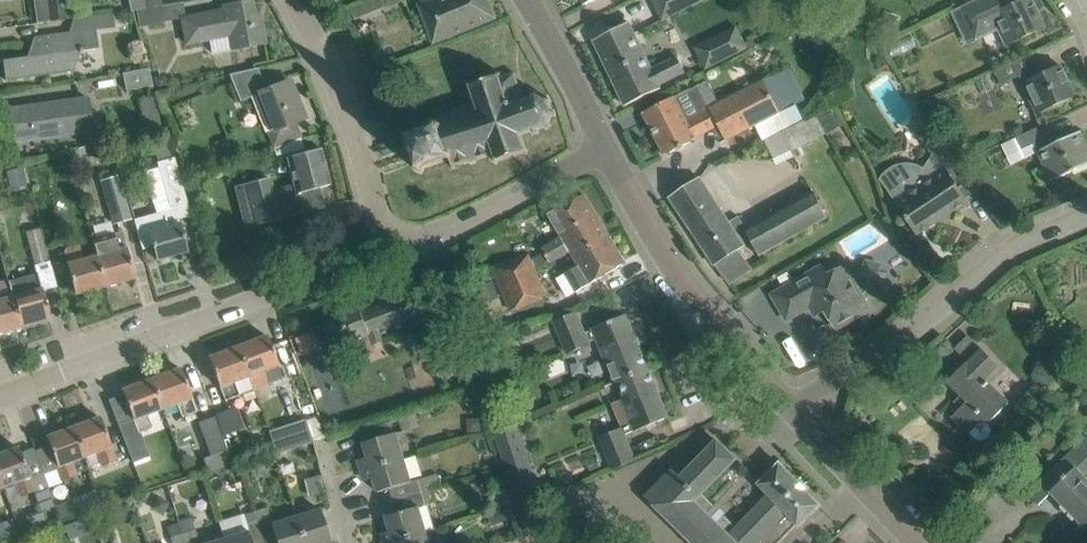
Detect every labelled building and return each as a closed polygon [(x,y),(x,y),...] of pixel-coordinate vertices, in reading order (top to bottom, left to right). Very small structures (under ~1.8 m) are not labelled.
[(48,21),(66,18),(63,0),(45,0),(48,21)] [(136,9),(145,8),(143,0),(129,0),(131,10),(136,9)] [(145,8),(162,5),(161,0),(143,0),(145,8)] [(368,12),(383,7),(380,0),(367,0),(364,1),(368,12)] [(435,42),(496,18),(489,0),(430,0),(420,4),(435,42)] [(662,19),(701,0),(652,0),(662,19)] [(974,0),(951,11),(961,32),(976,24),(983,37),(1001,29),(1008,44),(1045,26),(1033,0),(1024,0),(1008,8),(1004,0),(974,0)] [(224,6),(224,9),(182,18),(187,43),(208,39),(211,52),(232,48),(232,49),(265,42),(261,23),(254,24),(253,18),(254,17),(251,1),(224,6)] [(145,8),(136,9),(139,26),(165,21),(162,5),(145,8)] [(37,56),(3,60),(6,80),(74,71),(71,51),(98,48),(95,29),(114,26),(112,12),(74,17),(76,31),(34,37),(37,56)] [(594,40),(626,105),(661,88),(660,85),(685,73),(677,56),(652,68),(630,22),(594,40)] [(694,47),(706,69),(747,48),(736,25),(694,47)] [(995,70),(1001,84),(1019,75),(1037,113),(1056,104),(1076,95),(1061,65),(1037,77),(1033,69),(1034,69),(1027,55),(1008,64),(995,70)] [(122,73),(126,90),(152,85),(149,67),(122,73)] [(270,132),(276,146),(300,136),(295,122),(305,118),(298,101),(294,103),(285,81),(266,89),(257,68),(230,75),(240,100),(259,93),(274,130),(270,132)] [(419,164),(416,169),(421,171),(424,166),(447,158),(450,160),(453,168),(455,167),(454,165),(491,153),(492,155),(494,155),(495,159),(494,161),(496,162),(497,160),(524,151),(526,152),(527,150),(525,149),(519,134),(545,125),(548,127),(550,125),(547,122),(551,114),(554,114),(555,111),(551,111),(548,102),(550,99),(549,97),(546,99),(538,96),(538,92),(535,92),(526,98),(515,72),(500,77),(500,76),(501,73),(499,71),(497,75),(471,84),(467,83),(467,85),(470,86),(475,102),(429,121),(427,124),(429,130),(413,136),(407,133),(405,139),(410,141),(419,164)] [(798,102),(782,71),(710,108),(719,125),(718,125),(726,139),(798,102)] [(696,139),(695,137),(718,125),(719,125),(710,108),(703,112),(691,89),(675,97),(674,96),(643,112),(665,155),(696,139)] [(10,108),(15,142),(92,131),(87,97),(10,108)] [(817,115),(827,133),(844,124),(834,106),(817,115)] [(816,117),(787,127),(793,145),(822,135),(816,117)] [(955,158),(934,127),(930,121),(916,131),(941,169),(925,180),(920,173),(915,171),(910,171),(905,171),(900,172),(895,174),(891,176),(887,180),(883,184),(918,234),(949,213),(951,216),(969,204),(954,181),(965,173),(955,158)] [(1022,149),(1034,144),(1042,161),(1052,181),(1086,164),(1086,145),(1080,131),(1049,145),(1040,126),(1021,135),(1017,137),(1022,149)] [(764,141),(775,163),(792,154),(782,133),(764,141)] [(274,148),(276,155),(304,147),(300,137),(274,148)] [(247,183),(256,216),(258,223),(323,206),(319,187),(330,184),(320,148),(286,157),(293,183),(274,188),(271,177),(247,183)] [(170,210),(134,220),(142,249),(152,247),(156,259),(187,251),(179,219),(191,215),(175,158),(157,162),(170,210)] [(100,180),(113,223),(130,218),(117,175),(100,180)] [(760,255),(828,217),(812,190),(746,228),(740,216),(730,221),(701,177),(689,186),(670,198),(714,265),(716,263),(730,284),(752,269),(739,249),(746,244),(743,240),(750,235),(760,255)] [(552,262),(571,250),(570,249),(605,229),(584,194),(550,215),(563,237),(543,249),(550,261),(551,261),(552,262)] [(26,231),(34,263),(48,260),(40,228),(26,231)] [(570,249),(571,250),(580,265),(565,274),(576,292),(625,263),(605,229),(570,249)] [(92,240),(97,256),(105,285),(135,277),(122,232),(92,240)] [(105,285),(97,256),(84,260),(80,245),(64,250),(68,264),(67,264),(75,294),(105,285)] [(493,266),(507,299),(539,285),(526,253),(493,266)] [(888,274),(879,272),(881,263),(866,259),(861,275),(857,273),(850,276),(844,265),(836,269),(835,268),(827,273),(822,265),(773,294),(787,319),(820,300),(836,328),(869,309),(861,294),(867,291),(868,286),(883,291),(888,274)] [(37,272),(7,280),(20,326),(50,318),(37,272)] [(7,280),(0,282),(0,332),(20,326),(7,280)] [(324,323),(334,348),(368,335),(372,345),(384,340),(380,329),(415,316),(408,297),(362,312),(361,310),(324,323)] [(495,312),(466,322),(471,339),(510,326),(505,312),(496,315),(495,312)] [(615,381),(618,380),(648,367),(626,315),(593,329),(593,330),(585,333),(576,312),(554,321),(567,352),(592,342),(591,339),(596,337),(615,381)] [(314,330),(293,338),(299,353),(320,345),(314,330)] [(266,335),(237,346),(249,376),(248,376),(253,389),(282,379),(276,365),(277,364),(266,335)] [(500,364),(493,339),(473,344),(480,369),(500,364)] [(435,355),(442,372),(467,363),(460,345),(435,355)] [(249,376),(237,346),(208,357),(220,387),(225,400),(239,395),(234,382),(248,376),(249,376)] [(990,384),(1004,370),(983,349),(968,362),(948,381),(967,401),(953,416),(974,438),(981,441),(988,438),(991,430),(988,424),(1005,408),(1009,403),(990,384)] [(648,367),(618,380),(625,397),(622,399),(630,419),(620,423),(622,427),(600,436),(613,469),(635,460),(624,434),(634,430),(634,431),(668,417),(648,367)] [(180,368),(151,379),(162,408),(177,403),(182,416),(195,411),(190,398),(191,398),(180,368)] [(1068,368),(1058,379),(1067,388),(1078,377),(1068,368)] [(162,408),(151,379),(122,389),(133,419),(134,419),(139,433),(153,427),(148,414),(162,408)] [(216,414),(224,435),(244,427),(236,407),(216,414)] [(400,418),(404,430),(419,426),(416,413),(400,418)] [(99,417),(73,426),(84,456),(98,450),(104,465),(115,460),(110,446),(99,417)] [(198,422),(210,454),(226,449),(214,417),(198,422)] [(269,431),(276,453),(312,441),(305,419),(269,431)] [(517,425),(493,433),(509,480),(533,472),(517,425)] [(84,456),(73,426),(46,436),(57,466),(58,465),(63,479),(77,474),(71,460),(84,456)] [(361,459),(364,469),(404,457),(397,432),(363,443),(367,457),(361,459)] [(1028,494),(1039,504),(1052,493),(1086,528),(1086,479),(1076,469),(1086,458),(1086,436),(1028,494)] [(737,527),(702,493),(736,459),(717,440),(688,470),(679,462),(645,496),(693,542),(779,542),(797,525),(799,527),(821,505),(780,462),(758,484),(768,495),(737,527)] [(2,486),(17,481),(22,495),(32,491),(27,477),(29,476),(18,447),(0,454),(0,480),(2,486)] [(390,488),(394,500),(432,489),(428,477),(419,480),(412,481),(404,457),(364,469),(367,480),(374,477),(378,492),(390,488)] [(283,475),(295,471),(292,462),(281,466),(283,475)] [(383,533),(387,542),(427,531),(420,506),(426,504),(436,501),(432,489),(394,500),(398,513),(386,516),(390,531),(383,533)] [(540,505),(518,515),(524,529),(546,520),(540,505)] [(488,513),(493,525),(511,518),(506,506),(488,513)] [(257,522),(263,542),(303,542),(295,516),(271,523),(266,507),(254,511),(257,522)] [(295,516),(303,542),(327,542),(330,542),(319,509),(295,516)] [(246,525),(257,522),(254,511),(243,515),(246,525)] [(182,534),(185,542),(197,538),(194,530),(182,534)] [(223,538),(225,542),(251,542),(247,530),(223,538)] [(387,542),(431,542),(427,531),(387,542)] [(182,534),(170,538),(172,542),(182,542),(185,542),(182,534)]
